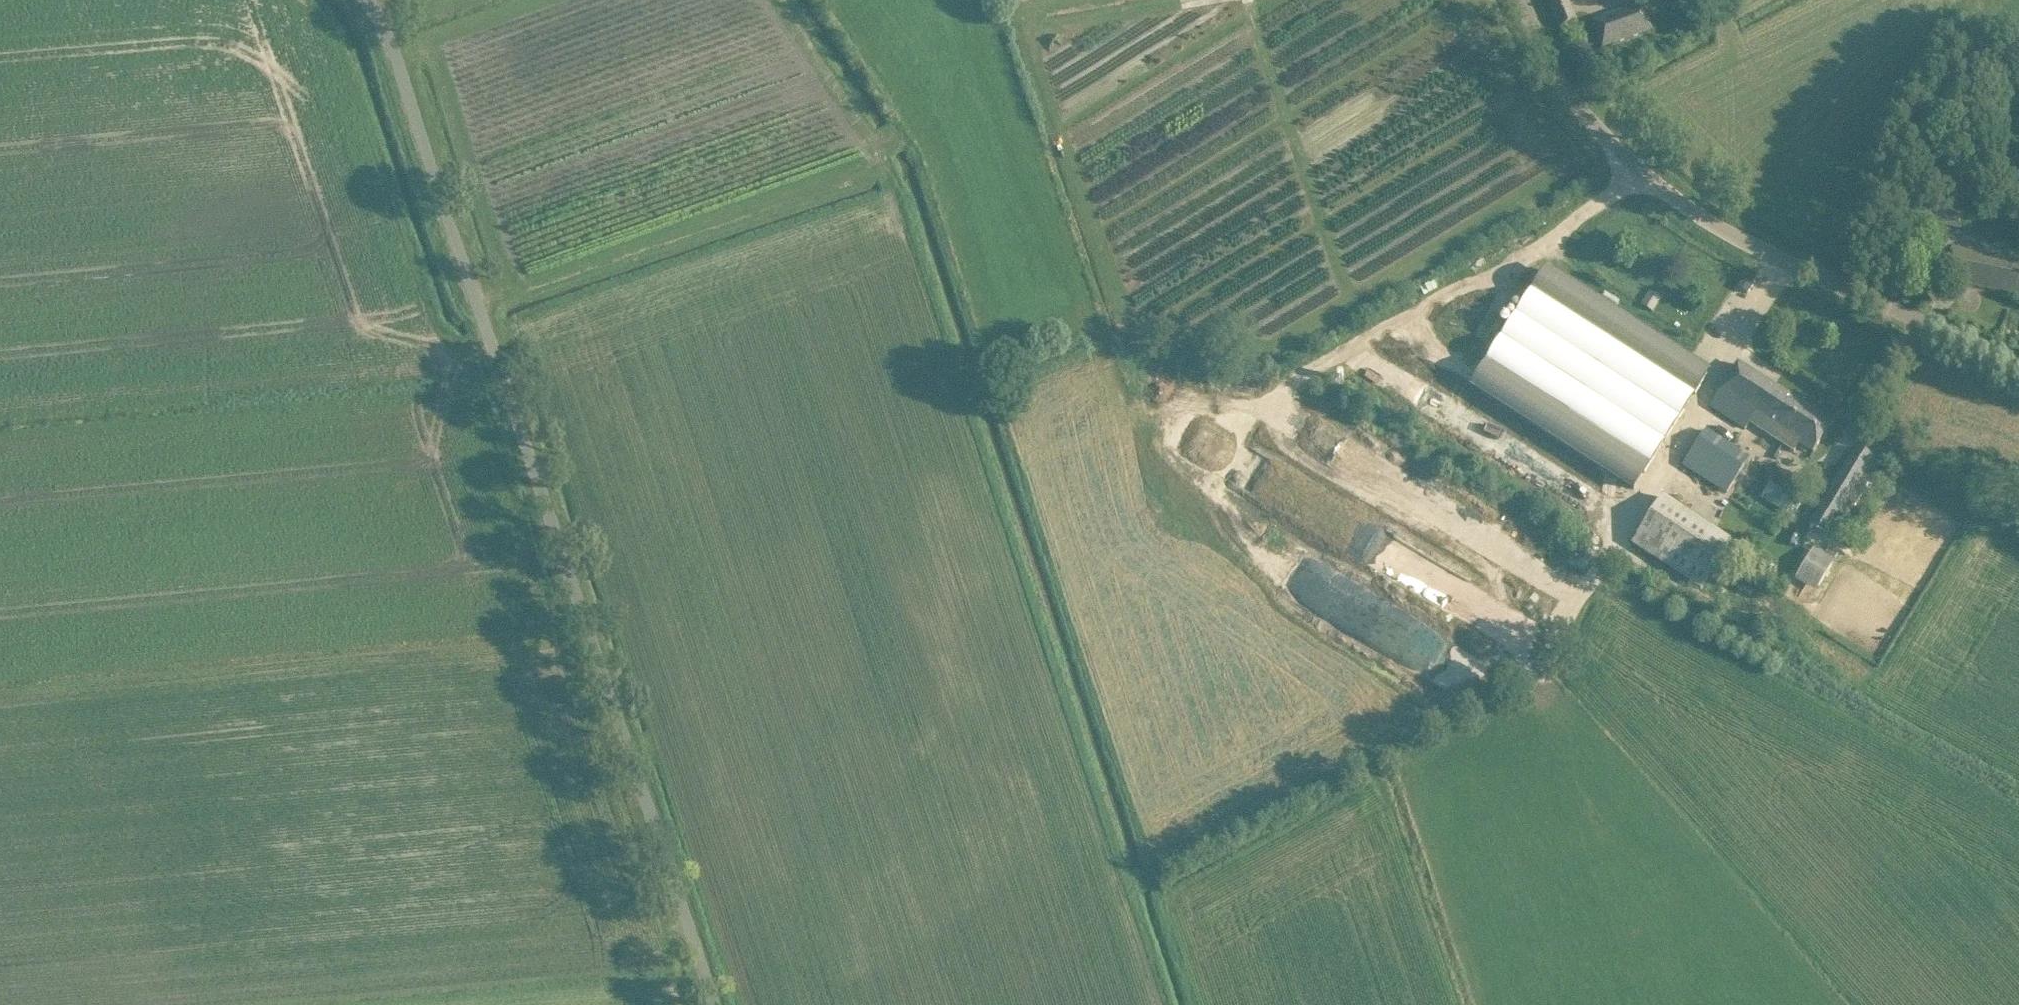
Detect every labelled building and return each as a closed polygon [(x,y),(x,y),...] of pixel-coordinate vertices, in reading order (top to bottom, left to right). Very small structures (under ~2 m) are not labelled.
[(1651,31),(1642,5),(1619,13),(1628,39),(1651,31)] [(2016,296),(2016,294),(2018,295),(2018,263),(1952,248),(1945,280),(1955,282),(1956,278),(1967,281),(1966,285),(2016,296)] [(1544,275),(1471,389),(1632,491),(1704,377),(1544,275)] [(1641,306),(1653,313),(1661,299),(1650,292),(1641,306)] [(1710,407),(1746,430),(1756,412),(1763,416),(1756,428),(1794,451),(1799,444),(1813,453),(1831,424),(1738,364),(1710,407)] [(1682,464),(1725,492),(1735,480),(1750,456),(1706,428),(1682,464)] [(1856,449),(1846,466),(1809,525),(1833,540),(1880,463),(1856,449)] [(1782,492),(1773,507),(1785,515),(1794,500),(1782,492)] [(1630,543),(1699,589),(1732,540),(1662,495),(1630,543)] [(1494,534),(1499,526),(1481,514),(1476,522),(1494,534)] [(1810,553),(1797,574),(1816,585),(1828,564),(1810,553)]
